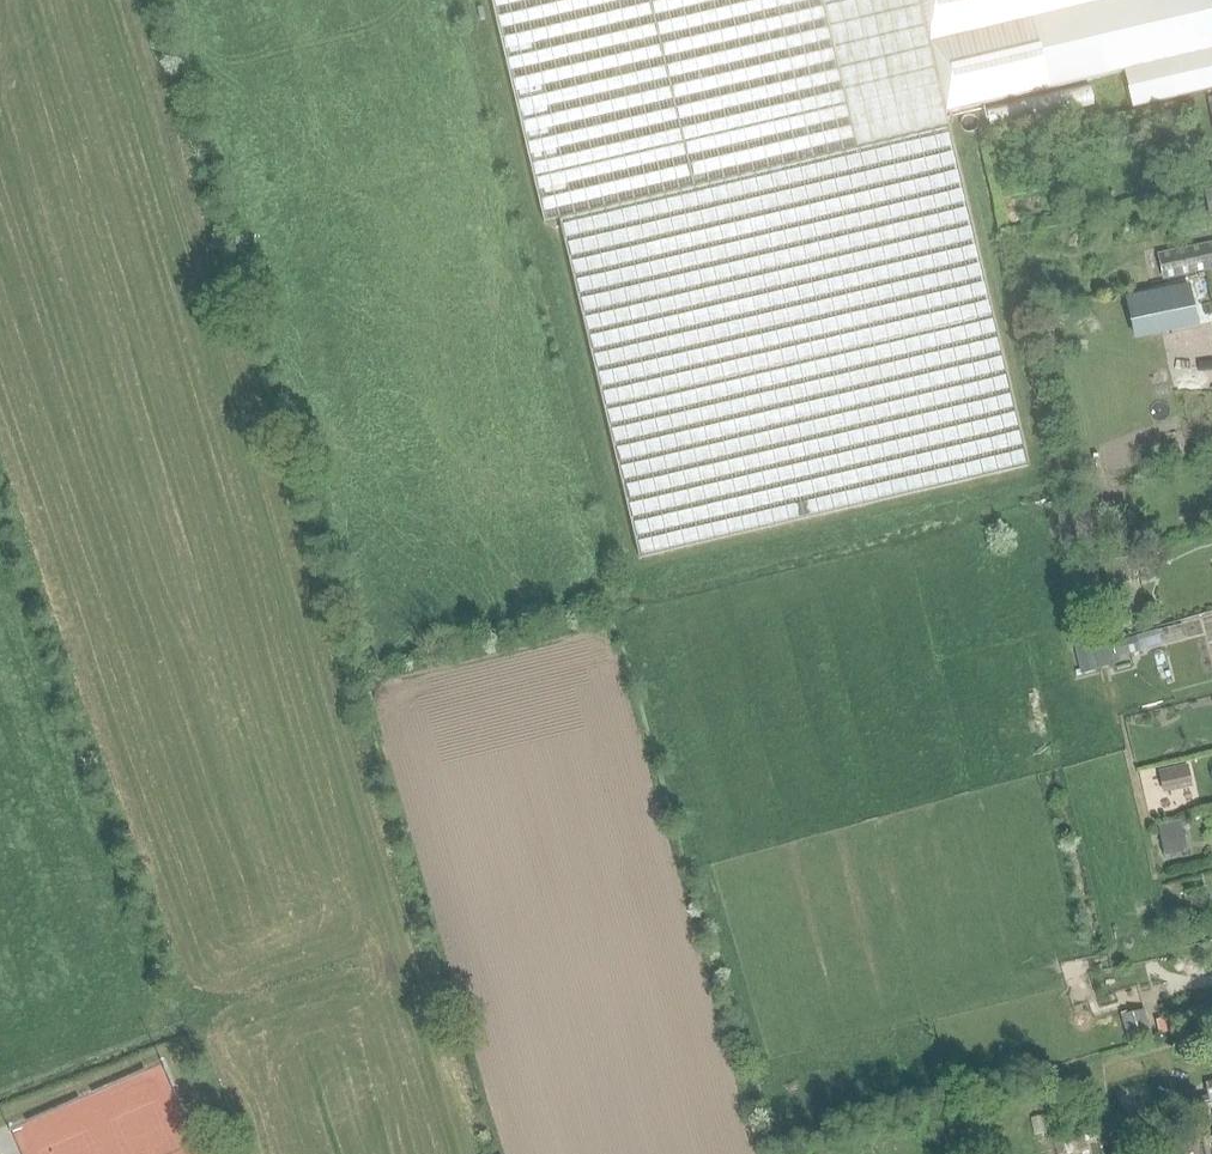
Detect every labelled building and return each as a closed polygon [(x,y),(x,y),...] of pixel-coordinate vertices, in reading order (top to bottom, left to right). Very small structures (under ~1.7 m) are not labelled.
[(1135,104),(1174,96),(1211,88),(1211,17),(1208,0),(492,0),(545,224),(560,221),(640,557),(1029,466),(949,126),(946,114),(1128,71),(1135,104)] [(1158,255),(1163,281),(1211,271),(1211,243),(1158,255)] [(1137,337),(1198,324),(1189,284),(1128,298),(1137,337)] [(1104,619),(1109,638),(1128,633),(1123,614),(1104,619)] [(1097,625),(1072,631),(1082,674),(1117,665),(1115,657),(1140,651),(1137,635),(1102,643),(1097,625)] [(1157,765),(1159,790),(1190,788),(1189,763),(1157,765)] [(1182,821),(1158,826),(1165,856),(1188,851),(1182,821)] [(1121,1016),(1129,1044),(1152,1038),(1144,1010),(1121,1016)] [(1132,1150),(1129,1137),(1116,1140),(1119,1153),(1132,1150)]
